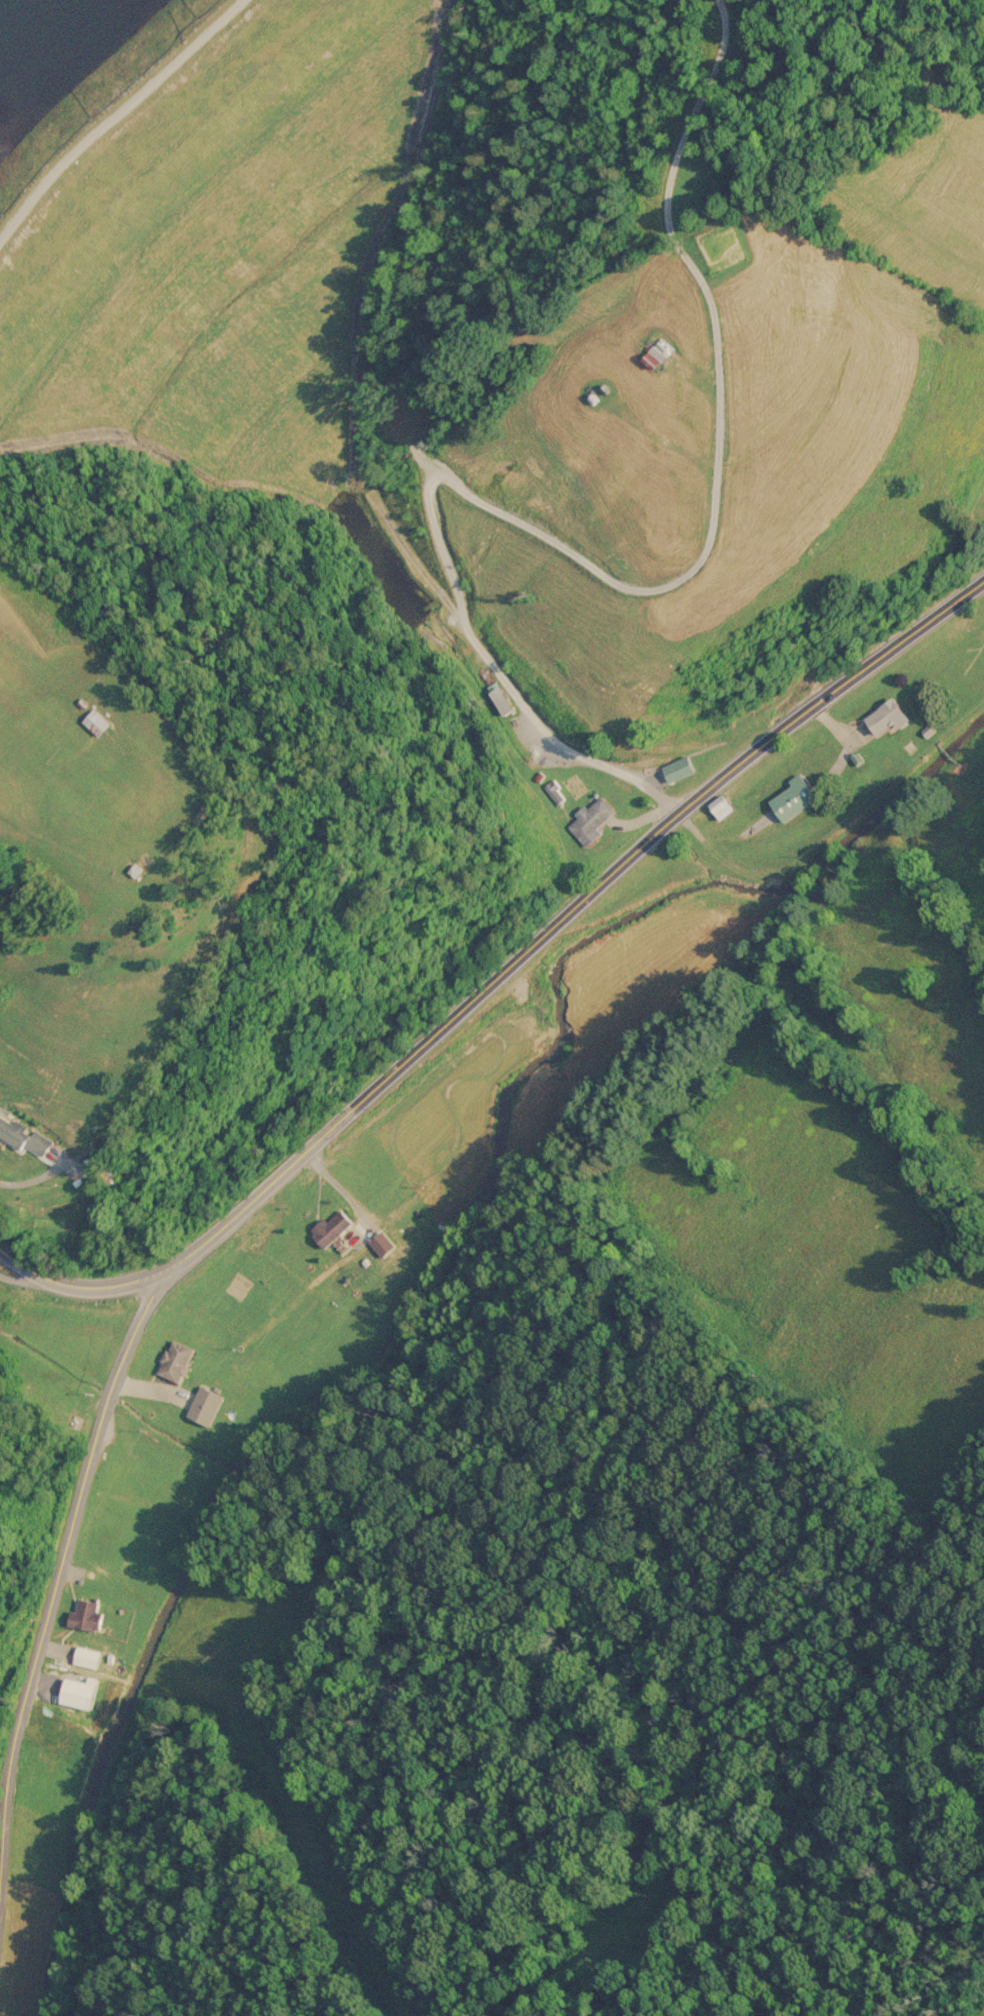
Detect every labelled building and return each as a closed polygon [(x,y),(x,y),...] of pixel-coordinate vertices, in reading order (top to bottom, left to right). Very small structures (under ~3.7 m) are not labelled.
[(676,348),(661,336),(650,350),(665,362),(676,348)] [(914,717),(900,696),(870,716),(885,737),(914,717)] [(85,720),(101,737),(113,724),(97,708),(85,720)] [(700,769),(692,753),(664,766),(672,782),(700,769)] [(791,780),(793,783),(769,800),(784,822),(822,797),(805,770),(791,780)] [(713,802),(721,819),(740,809),(732,792),(713,802)] [(591,846),(605,832),(600,827),(618,809),(603,794),(571,825),(591,846)] [(28,1144),(48,1154),(56,1140),(0,1112),(0,1133),(27,1147),(28,1144)] [(197,1347),(174,1336),(158,1370),(182,1381),(197,1347)] [(190,1412),(215,1424),(228,1394),(204,1383),(190,1412)] [(102,1610),(104,1601),(82,1597),(79,1610),(74,1609),(72,1624),(105,1630),(108,1611),(102,1610)] [(62,1659),(99,1667),(103,1649),(66,1641),(62,1659)]
